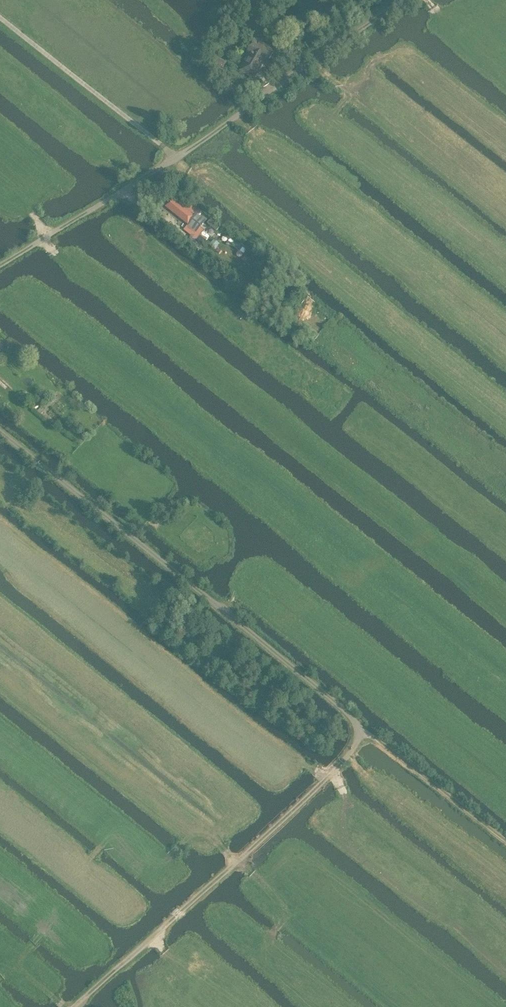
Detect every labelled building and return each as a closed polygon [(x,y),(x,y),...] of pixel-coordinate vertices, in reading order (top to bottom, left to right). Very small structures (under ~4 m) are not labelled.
[(247,61),(241,71),(255,79),(261,69),(259,68),(263,61),(267,63),(274,51),(264,45),(262,48),(254,44),(249,52),(253,55),(252,55),(253,57),(250,62),(247,61)] [(166,207),(188,225),(194,216),(172,199),(166,207)] [(220,227),(211,219),(208,223),(216,231),(220,227)] [(225,235),(224,236),(229,240),(233,235),(228,231),(225,235)] [(214,249),(218,244),(213,240),(209,245),(214,249)] [(238,241),(233,246),(239,251),(240,251),(244,246),(238,241)] [(251,267),(258,258),(250,251),(243,260),(251,267)]
